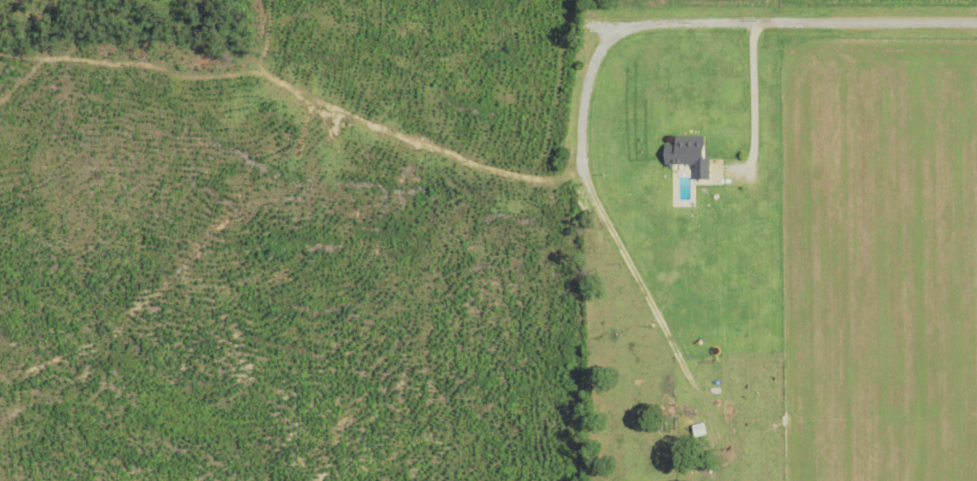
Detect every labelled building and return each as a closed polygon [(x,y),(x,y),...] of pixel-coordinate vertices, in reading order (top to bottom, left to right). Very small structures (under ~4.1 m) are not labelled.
[(704,135),(674,135),(674,144),(664,144),(664,163),(694,164),(693,178),(709,178),(710,157),(704,157),(704,135)]
